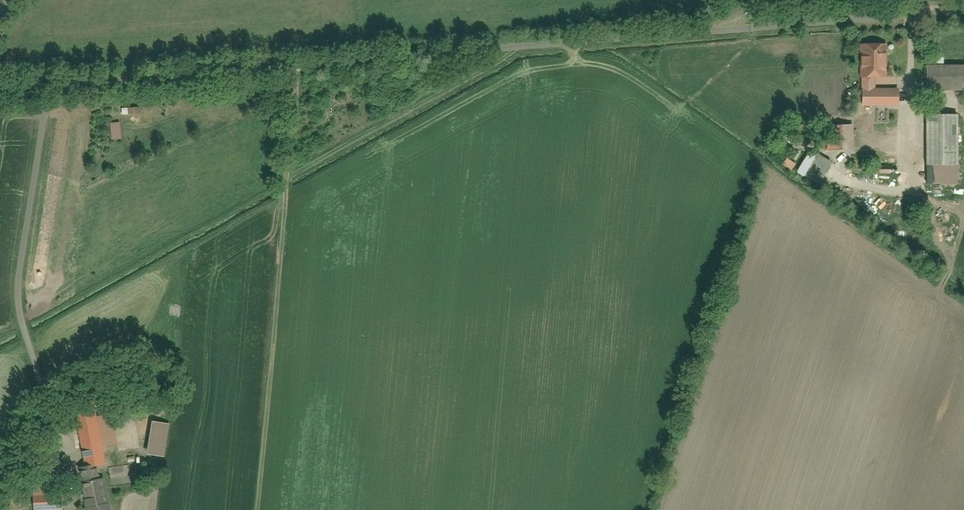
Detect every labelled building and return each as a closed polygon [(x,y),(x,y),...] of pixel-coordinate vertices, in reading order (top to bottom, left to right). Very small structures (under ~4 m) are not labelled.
[(886,40),(858,40),(857,105),(895,105),(895,90),(874,89),(874,80),(886,80),(886,40)] [(920,90),(963,92),(963,91),(963,68),(941,67),(941,59),(929,59),(928,63),(921,63),(920,90)] [(954,116),(921,116),(921,186),(954,186),(954,116)] [(123,138),(122,121),(112,122),(113,139),(123,138)] [(826,127),(827,150),(842,149),(842,127),(826,127)] [(821,183),(833,161),(819,153),(806,175),(821,183)] [(789,157),(785,164),(793,169),(798,163),(789,157)] [(80,509),(110,509),(99,447),(115,444),(110,415),(94,417),(92,403),(70,407),(81,466),(72,468),(80,509)] [(153,422),(149,455),(164,457),(168,424),(153,422)] [(111,483),(130,482),(129,464),(110,465),(111,483)] [(32,509),(62,509),(60,479),(30,482),(32,509)]
